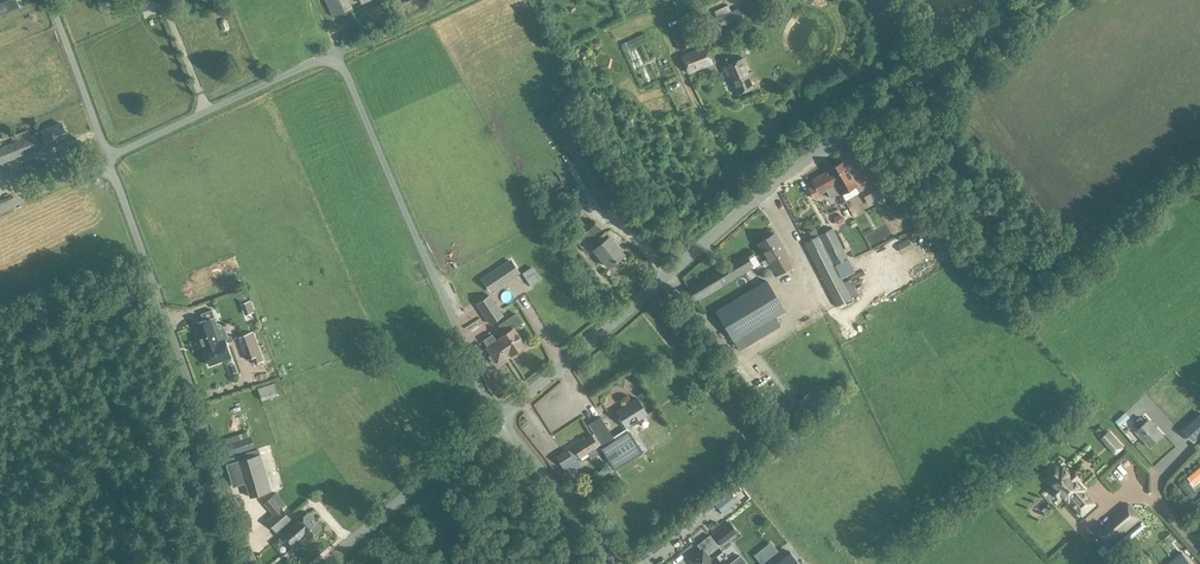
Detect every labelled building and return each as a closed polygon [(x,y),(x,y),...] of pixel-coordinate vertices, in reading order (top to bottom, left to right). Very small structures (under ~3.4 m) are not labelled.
[(17,6),(15,0),(0,0),(0,13),(17,6)] [(136,13),(154,7),(152,0),(135,0),(132,1),(136,13)] [(332,17),(352,9),(348,0),(325,0),(332,17)] [(749,16),(756,13),(751,2),(744,5),(749,16)] [(722,27),(743,18),(738,8),(731,12),(728,6),(715,12),(722,27)] [(679,49),(690,44),(684,29),(673,33),(679,49)] [(689,74),(713,65),(706,45),(681,55),(689,74)] [(261,53),(256,55),(260,67),(265,66),(261,53)] [(728,76),(730,75),(738,94),(754,87),(746,68),(749,67),(744,56),(731,62),(729,56),(722,59),(724,65),(723,65),(728,76)] [(42,131),(47,144),(48,145),(68,138),(62,123),(42,130),(42,131)] [(42,131),(0,147),(0,162),(47,144),(42,131)] [(855,160),(861,171),(869,167),(864,155),(855,160)] [(827,170),(828,171),(840,192),(841,193),(856,185),(843,161),(827,170)] [(22,169),(26,181),(46,173),(42,162),(22,169)] [(541,194),(565,193),(564,175),(557,175),(557,171),(531,172),(532,191),(541,190),(541,194)] [(831,197),(840,192),(828,171),(812,180),(815,185),(808,188),(814,198),(821,194),(820,192),(826,189),(831,197)] [(578,201),(565,209),(573,222),(586,214),(578,201)] [(849,207),(853,217),(868,211),(865,202),(849,207)] [(833,219),(843,215),(839,206),(829,211),(833,219)] [(581,226),(591,239),(603,230),(593,217),(581,226)] [(833,227),(804,242),(836,306),(852,298),(835,265),(849,258),(833,227)] [(597,238),(601,243),(594,249),(609,267),(625,254),(611,237),(611,236),(606,231),(597,238)] [(774,233),(758,243),(772,266),(788,256),(774,233)] [(908,239),(897,245),(901,252),(912,247),(908,239)] [(751,249),(687,287),(696,301),(754,267),(749,259),(755,256),(751,249)] [(459,282),(463,289),(485,278),(481,271),(459,282)] [(503,282),(496,271),(481,280),(489,292),(503,282)] [(767,278),(715,310),(734,342),(786,310),(767,278)] [(490,293),(476,303),(489,324),(504,314),(490,293)] [(352,305),(327,313),(329,319),(354,312),(352,305)] [(224,339),(217,341),(213,330),(219,328),(214,316),(209,318),(209,317),(195,323),(201,341),(203,346),(209,365),(230,357),(224,339)] [(499,337),(500,338),(496,340),(492,334),(484,340),(488,345),(487,346),(492,354),(489,356),(494,363),(496,361),(497,362),(510,354),(511,354),(516,351),(519,352),(524,348),(525,345),(526,344),(515,327),(514,327),(508,318),(499,324),(505,333),(499,337)] [(246,359),(267,352),(260,332),(251,335),(250,333),(238,337),(246,359)] [(231,374),(237,372),(234,364),(228,366),(231,374)] [(262,401),(278,396),(274,383),(258,388),(262,401)] [(800,400),(811,394),(806,385),(795,391),(800,400)] [(680,395),(685,403),(694,397),(689,389),(680,395)] [(636,398),(616,412),(627,429),(648,415),(636,398)] [(1120,427),(1130,417),(1126,412),(1115,422),(1120,427)] [(1183,430),(1194,441),(1199,436),(1199,415),(1183,430)] [(615,471),(643,453),(629,431),(615,439),(601,417),(588,424),(603,448),(602,448),(615,471)] [(1149,420),(1146,423),(1141,417),(1133,424),(1138,429),(1136,432),(1150,447),(1163,436),(1149,420)] [(571,444),(591,432),(587,426),(568,438),(571,444)] [(254,449),(249,432),(225,440),(230,456),(254,449)] [(562,469),(580,458),(587,453),(591,459),(598,455),(594,448),(598,446),(592,436),(573,447),(573,446),(555,457),(562,469)] [(1124,448),(1119,442),(1113,448),(1118,453),(1124,448)] [(261,453),(226,464),(233,486),(245,482),(250,498),(272,491),(261,453)] [(1037,465),(1024,476),(1028,481),(1041,470),(1037,465)] [(1064,466),(1060,469),(1059,467),(1056,467),(1053,467),(1051,469),(1050,472),(1050,475),(1051,477),(1048,480),(1069,503),(1070,501),(1083,515),(1094,505),(1082,491),(1084,489),(1076,480),(1077,479),(1073,475),(1072,475),(1064,466)] [(1183,485),(1187,490),(1199,478),(1199,469),(1183,485)] [(621,483),(629,478),(625,472),(617,477),(621,483)] [(722,512),(735,501),(724,488),(711,499),(722,512)] [(265,521),(275,533),(292,520),(282,508),(290,502),(281,490),(263,503),(273,515),(265,521)] [(480,506),(484,510),(488,506),(485,502),(480,506)] [(1120,515),(1131,527),(1141,518),(1131,506),(1120,515)] [(294,523),(282,533),(296,550),(308,540),(309,541),(322,529),(320,527),(322,525),(318,520),(316,522),(308,512),(305,515),(302,512),(295,518),(297,521),(295,523),(294,523)] [(699,521),(689,530),(694,535),(704,526),(699,521)] [(1109,546),(1119,537),(1109,525),(1098,534),(1109,546)] [(727,539),(719,528),(712,534),(720,545),(727,539)] [(701,551),(689,560),(693,563),(720,563),(715,557),(711,560),(707,555),(718,547),(714,541),(701,551)] [(772,556),(765,547),(754,556),(760,563),(762,563),(772,556)] [(789,551),(772,563),(799,563),(789,551)] [(1168,563),(1189,563),(1190,563),(1182,553),(1172,561),(1168,563)] [(740,556),(729,563),(746,563),(740,556)]
